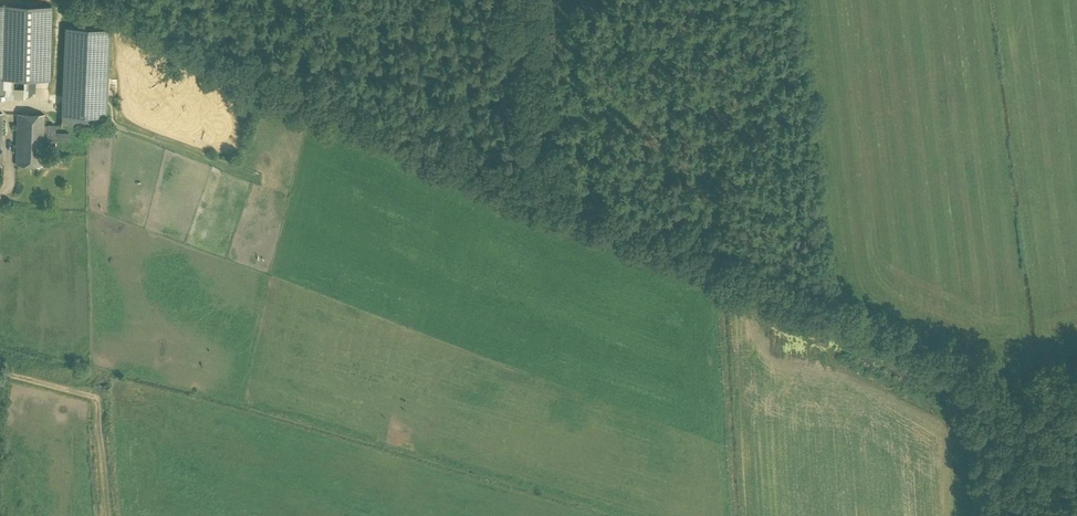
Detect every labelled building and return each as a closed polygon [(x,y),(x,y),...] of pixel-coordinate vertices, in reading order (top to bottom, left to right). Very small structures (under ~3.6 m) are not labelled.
[(5,75),(50,76),(52,12),(7,11),(5,75)] [(61,124),(95,125),(95,116),(106,116),(110,28),(66,26),(62,115),(61,124)] [(18,113),(18,119),(16,164),(43,164),(44,114),(18,113)]
